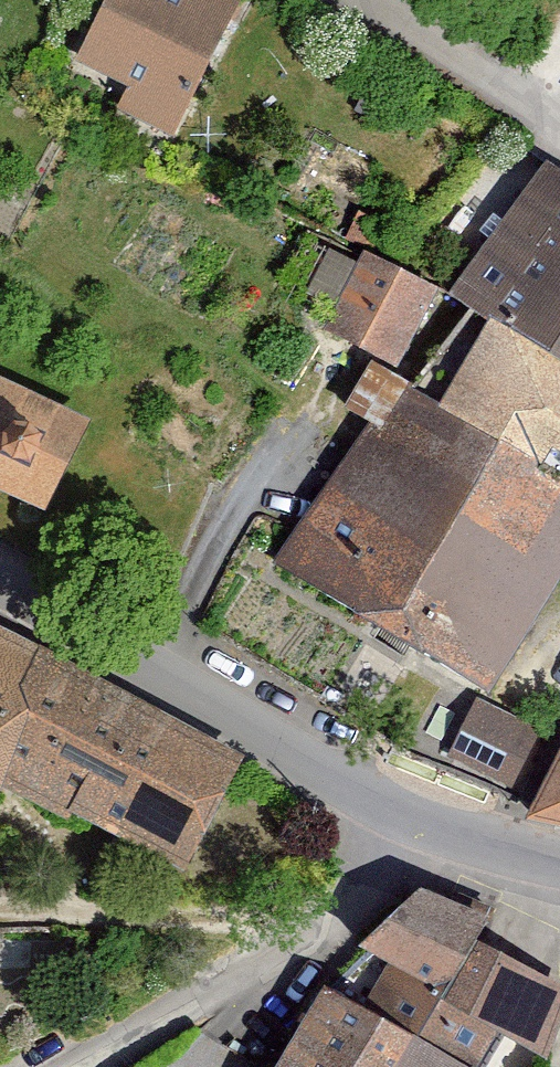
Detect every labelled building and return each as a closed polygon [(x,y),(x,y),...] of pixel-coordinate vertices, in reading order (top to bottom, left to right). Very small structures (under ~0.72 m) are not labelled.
[(84,58),(146,87),(132,117),(179,139),(245,0),(111,0),(84,58)] [(559,342),(559,161),(552,156),(460,289),(507,313),(559,342)] [(450,284),(374,248),(336,327),(412,363),(450,284)] [(507,313),(460,405),(559,477),(559,342),(507,313)] [(347,611),(460,405),(380,364),(355,411),(367,423),(276,577),(347,611)] [(52,523),(96,431),(0,386),(0,498),(52,523)] [(559,588),(559,477),(460,405),(347,611),(498,684),(559,588)] [(259,753),(0,622),(0,853),(36,783),(207,872),(259,753)] [(443,761),(517,791),(543,727),(470,696),(449,747),(443,761)] [(535,816),(559,822),(559,760),(535,816)] [(465,991),(498,939),(513,909),(433,886),(375,941),(425,968),(465,991)] [(498,939),(465,991),(425,968),(379,1004),(411,1019),(494,1066),(501,1066),(512,1032),(554,1055),(559,1041),(559,975),(498,939)] [(411,1019),(379,1004),(338,981),(284,1066),(385,1066),(411,1019)] [(411,1019),(385,1066),(494,1066),(411,1019)]
